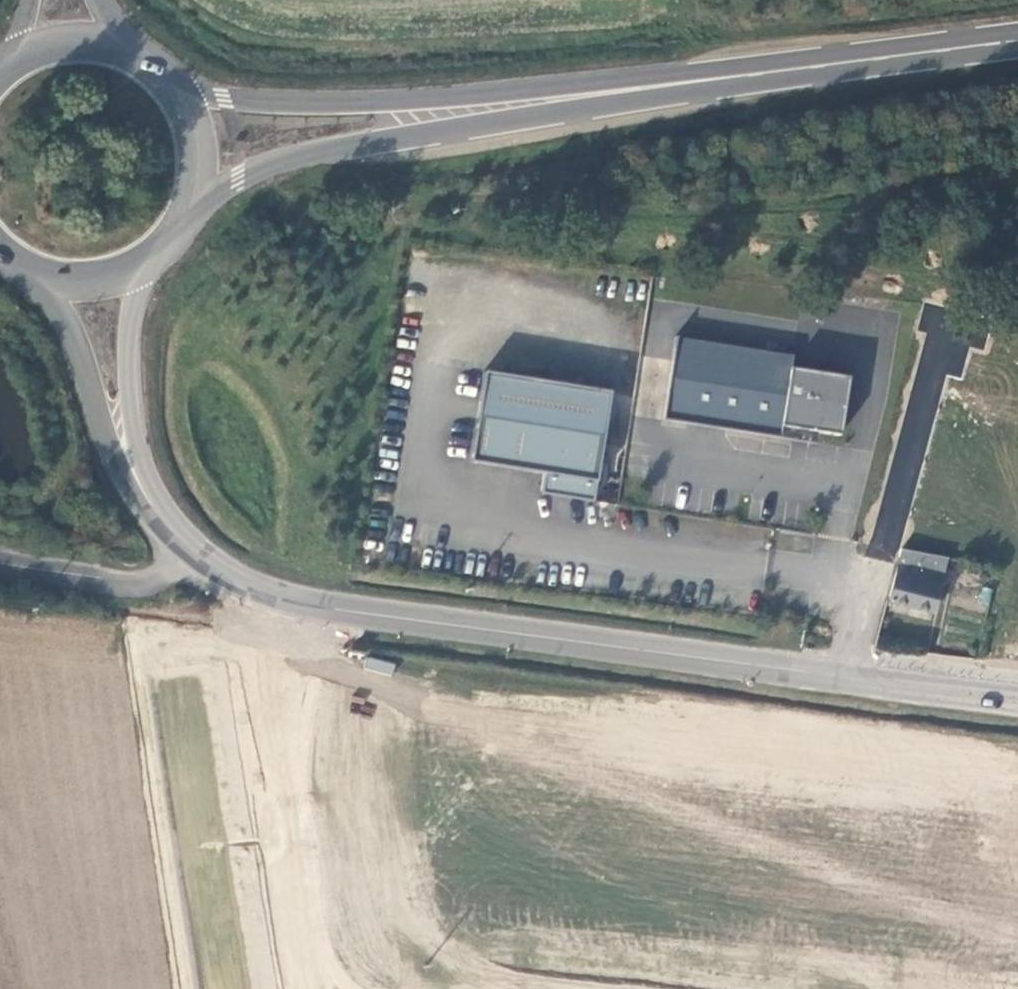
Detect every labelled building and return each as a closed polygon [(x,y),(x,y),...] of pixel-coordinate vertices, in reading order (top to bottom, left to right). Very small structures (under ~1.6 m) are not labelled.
[(792,352),(675,334),(662,417),(815,441),(816,430),(838,433),(847,374),(790,365),(792,352)] [(610,390),(483,370),(469,459),(544,471),(541,490),(593,498),(610,390)] [(927,613),(942,556),(899,545),(884,603),(927,613)]
